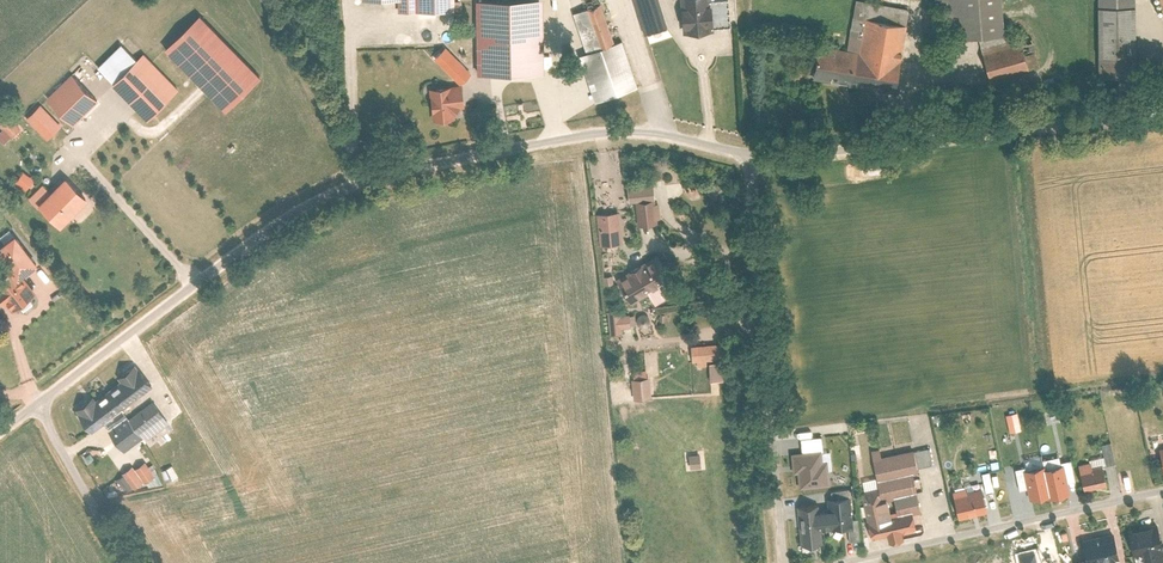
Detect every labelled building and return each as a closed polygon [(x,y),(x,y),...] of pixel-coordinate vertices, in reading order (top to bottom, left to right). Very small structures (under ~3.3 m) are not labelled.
[(397,10),(454,9),(454,0),(397,0),(397,10)] [(658,0),(629,0),(640,31),(666,23),(658,0)] [(682,4),(686,41),(727,37),(723,0),(719,0),(682,4)] [(809,43),(803,80),(890,93),(904,6),(865,0),(845,0),(838,47),(809,43)] [(998,31),(996,0),(924,0),(927,36),(998,31)] [(1092,86),(1130,85),(1129,0),(1091,0),(1092,86)] [(1162,24),(1162,0),(1151,0),(1162,24)] [(466,76),(538,68),(530,3),(481,8),(484,37),(462,39),(466,76)] [(195,11),(158,49),(220,110),(257,73),(195,11)] [(1020,35),(977,49),(986,78),(1029,65),(1020,35)] [(91,67),(141,118),(171,89),(121,38),(91,67)] [(590,101),(632,85),(614,38),(573,54),(590,101)] [(47,141),(93,99),(68,72),(22,114),(47,141)] [(457,81),(421,86),(426,120),(461,115),(457,81)] [(0,116),(0,127),(1,128),(0,129),(0,141),(2,143),(13,133),(17,138),(24,132),(5,111),(0,116)] [(85,198),(61,174),(35,201),(60,224),(85,198)] [(637,224),(659,222),(657,203),(654,203),(651,181),(624,184),(626,201),(634,200),(637,224)] [(618,210),(595,212),(597,244),(620,242),(618,210)] [(12,307),(33,291),(21,275),(38,261),(14,229),(0,240),(0,268),(4,273),(0,276),(0,292),(12,307)] [(658,256),(618,279),(631,302),(671,279),(658,256)] [(620,309),(606,309),(608,332),(622,331),(621,326),(629,326),(629,313),(620,313),(620,309)] [(708,363),(708,360),(721,359),(721,343),(689,344),(690,364),(708,363)] [(131,363),(69,411),(86,433),(94,426),(118,458),(163,424),(142,397),(151,389),(131,363)] [(631,370),(632,398),(649,397),(648,369),(631,370)] [(1009,432),(1022,429),(1018,411),(1005,414),(1009,432)] [(877,473),(860,477),(873,537),(889,534),(890,538),(896,537),(895,532),(916,528),(912,510),(920,508),(911,469),(933,464),(930,448),(881,458),(873,425),(855,429),(858,443),(870,440),(877,473)] [(794,466),(799,465),(801,486),(828,483),(827,470),(832,469),(830,451),(824,452),(822,436),(801,438),(802,453),(793,454),(794,466)] [(1118,460),(1113,441),(1103,443),(1108,462),(1118,460)] [(700,467),(699,453),(687,454),(688,468),(700,467)] [(1095,457),(1082,460),(1090,489),(1109,484),(1104,464),(1097,466),(1095,457)] [(144,459),(116,476),(125,491),(153,475),(144,459)] [(173,465),(162,470),(167,481),(178,476),(173,465)] [(995,487),(990,469),(982,471),(986,485),(987,489),(995,487)] [(1058,469),(1043,472),(1050,502),(1064,499),(1058,469)] [(1043,472),(1025,476),(1032,506),(1050,502),(1043,472)] [(986,485),(958,492),(964,517),(993,510),(987,489),(986,485)] [(824,501),(800,504),(805,542),(825,540),(824,527),(836,526),(836,529),(856,526),(852,494),(831,497),(832,506),(825,507),(824,501)] [(1123,529),(1129,553),(1140,550),(1143,562),(1144,562),(1161,558),(1152,522),(1123,529)] [(1084,541),(1088,561),(1078,562),(1120,562),(1114,534),(1084,541)]
